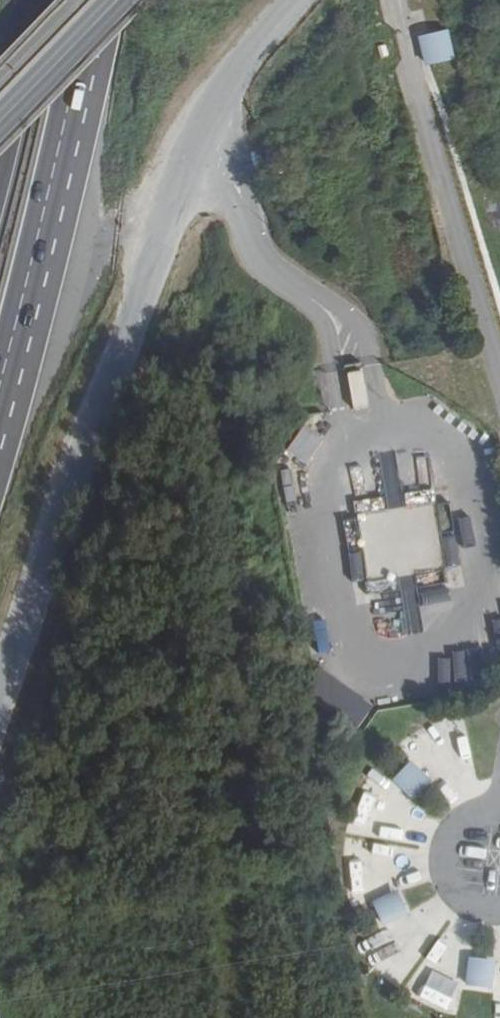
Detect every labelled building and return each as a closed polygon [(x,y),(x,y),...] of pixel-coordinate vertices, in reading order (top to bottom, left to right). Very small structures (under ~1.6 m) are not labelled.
[(449,30),(418,37),(430,88),(461,81),(449,30)] [(303,427),(286,452),(305,466),(322,441),(303,427)] [(446,583),(419,587),(421,605),(448,601),(446,583)] [(300,697),(351,737),(373,709),(321,669),(300,697)] [(431,783),(411,763),(392,783),(412,802),(431,783)] [(371,904),(383,929),(409,917),(398,892),(371,904)] [(469,959),(466,988),(493,991),(496,963),(469,959)]
